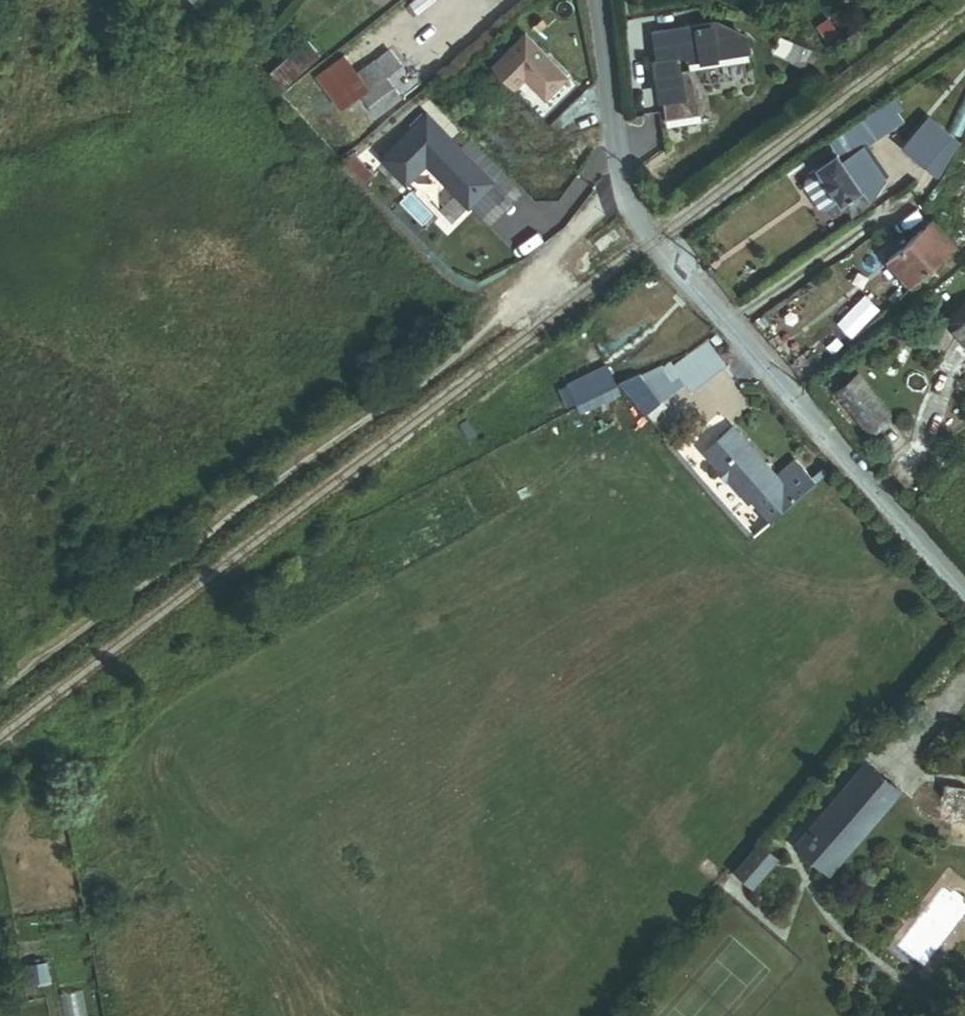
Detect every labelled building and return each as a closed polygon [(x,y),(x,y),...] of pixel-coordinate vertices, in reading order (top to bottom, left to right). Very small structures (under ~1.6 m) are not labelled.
[(710,113),(704,60),(763,53),(761,35),(736,23),(664,33),(675,118),(710,113)] [(519,37),(504,48),(521,70),(536,59),(519,37)] [(306,40),(267,74),(282,90),(320,56),(306,40)] [(350,58),(326,77),(350,107),(360,100),(365,106),(374,99),(385,112),(409,94),(395,76),(410,64),(398,49),(364,76),(350,58)] [(508,68),(464,99),(484,127),(528,95),(508,68)] [(836,146),(844,156),(897,116),(890,108),(889,108),(836,146)] [(496,188),(434,117),(386,159),(409,185),(430,167),(469,211),(496,188)] [(955,141),(945,133),(927,117),(904,145),(932,169),(938,162),(955,141)] [(876,214),(887,204),(844,156),(836,146),(825,157),(833,166),(829,170),(832,173),(857,202),(867,213),(871,209),(876,214)] [(842,215),(857,202),(832,173),(817,186),(842,215)] [(918,239),(938,262),(961,242),(941,219),(918,239)] [(917,280),(938,262),(918,239),(897,257),(917,280)] [(919,283),(963,245),(961,242),(938,262),(917,280),(919,283)] [(949,315),(964,333),(964,301),(949,315)] [(710,346),(670,375),(679,389),(687,384),(695,395),(728,371),(710,346)] [(572,403),(615,389),(608,366),(565,380),(572,403)] [(891,418),(855,376),(838,390),(874,432),(891,418)] [(780,477),(737,428),(712,450),(755,499),(762,492),(780,477)] [(781,514),(818,482),(798,460),(780,477),(762,492),(781,514)] [(870,761),(800,844),(833,872),(903,790),(870,761)] [(940,823),(964,825),(964,788),(944,785),(940,823)] [(760,843),(736,872),(753,887),(778,858),(760,843)] [(82,991),(64,993),(66,1015),(84,1015),(82,991)]
